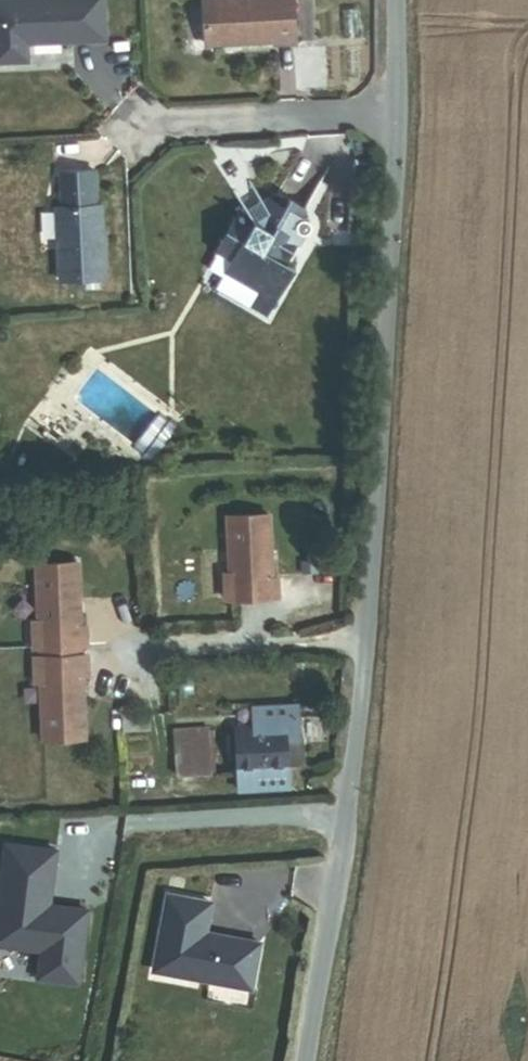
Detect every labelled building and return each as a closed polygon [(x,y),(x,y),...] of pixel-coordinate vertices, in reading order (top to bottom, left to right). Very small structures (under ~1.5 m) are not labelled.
[(103,0),(0,0),(0,62),(28,61),(27,44),(105,40),(103,0)] [(292,0),(202,0),(205,45),(274,41),(274,44),(295,43),(292,0)] [(104,277),(101,206),(96,206),(94,171),(60,173),(61,208),(56,208),(59,279),(104,277)] [(298,244),(301,239),(297,236),(299,231),(300,232),(302,233),(304,233),(307,232),(309,230),(310,229),(311,226),(310,224),(310,222),(309,220),(306,218),(304,218),(302,218),(301,218),(305,211),(290,198),(284,208),(265,197),(246,210),(244,208),(237,205),(231,217),(227,220),(228,222),(223,233),(217,235),(219,241),(216,248),(233,258),(227,270),(257,287),(272,296),(278,295),(294,267),(287,263),(290,258),(298,244)] [(265,317),(276,298),(272,296),(257,287),(257,312),(265,317)] [(271,579),(268,516),(227,518),(230,575),(225,575),(226,598),(277,596),(277,579),(271,579)] [(80,628),(77,564),(34,566),(37,623),(32,623),(33,650),(81,648),(86,647),(85,628),(80,628)] [(82,655),(81,648),(33,650),(33,657),(82,655)] [(87,674),(86,655),(82,655),(33,657),(34,682),(40,682),(43,739),(83,737),(80,674),(87,674)] [(301,726),(300,707),(258,709),(259,728),(301,726)] [(302,737),(301,726),(259,728),(239,729),(242,773),(292,770),(291,765),(307,764),(306,737),(302,737)] [(178,778),(215,775),(212,731),(175,734),(178,778)] [(293,787),(292,770),(242,773),(243,790),(293,787)] [(6,845),(0,886),(0,946),(40,951),(36,978),(76,984),(86,912),(48,906),(55,852),(6,845)] [(251,988),(259,942),(206,933),(212,903),(166,894),(152,970),(251,988)]
